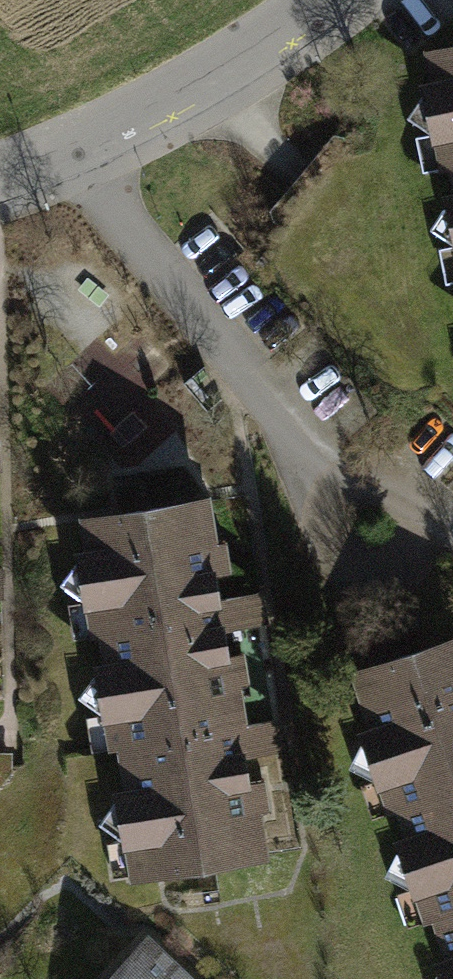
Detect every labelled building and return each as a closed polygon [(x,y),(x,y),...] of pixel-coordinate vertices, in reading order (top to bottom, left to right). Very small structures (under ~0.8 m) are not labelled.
[(432,53),(439,86),(423,90),(432,136),(448,133),(452,156),(452,48),(432,53)] [(203,501),(88,519),(93,552),(76,555),(84,603),(100,600),(111,665),(95,667),(99,692),(230,671),(203,501)] [(363,686),(378,730),(362,736),(376,780),(392,774),(414,839),(397,844),(405,867),(452,850),(452,640),(392,660),(397,675),(363,686)] [(230,671),(99,692),(103,714),(119,712),(132,792),(116,794),(123,840),(140,838),(145,871),(259,853),(230,671)] [(405,867),(412,888),(428,882),(452,959),(452,850),(405,867)] [(147,946),(115,978),(181,978),(147,946)] [(437,965),(442,978),(452,978),(452,960),(437,965)]
